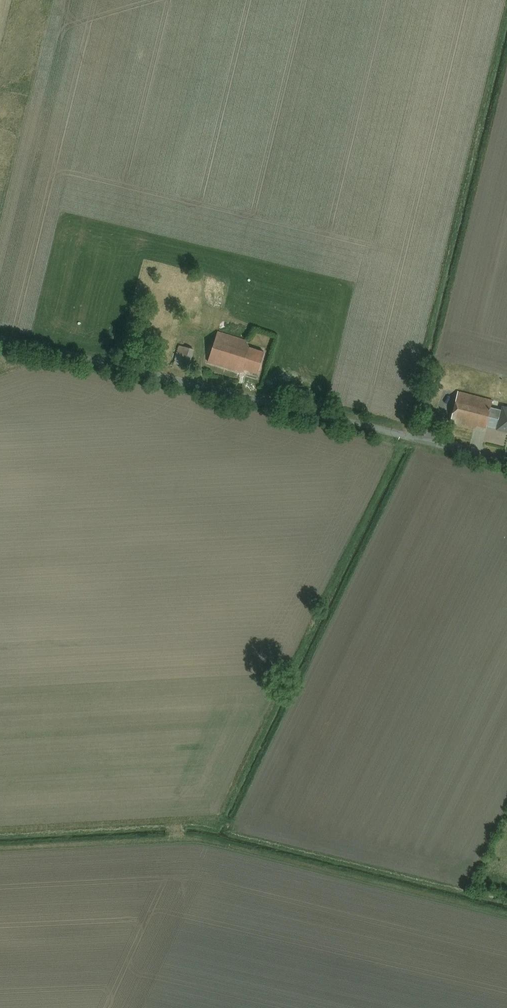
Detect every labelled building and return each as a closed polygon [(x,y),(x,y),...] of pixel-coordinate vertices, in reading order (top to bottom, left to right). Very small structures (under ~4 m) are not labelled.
[(248,342),(217,333),(207,364),(234,373),(235,372),(244,375),(244,373),(257,377),(264,354),(248,350),(247,344),(248,342)] [(196,352),(179,347),(174,366),(190,371),(196,352)] [(492,402),(458,393),(450,424),(476,431),(477,429),(485,431),(486,429),(490,410),(492,402)] [(501,409),(501,412),(496,432),(496,433),(506,436),(506,410),(501,409)] [(496,432),(501,412),(490,410),(486,429),(496,432)]
